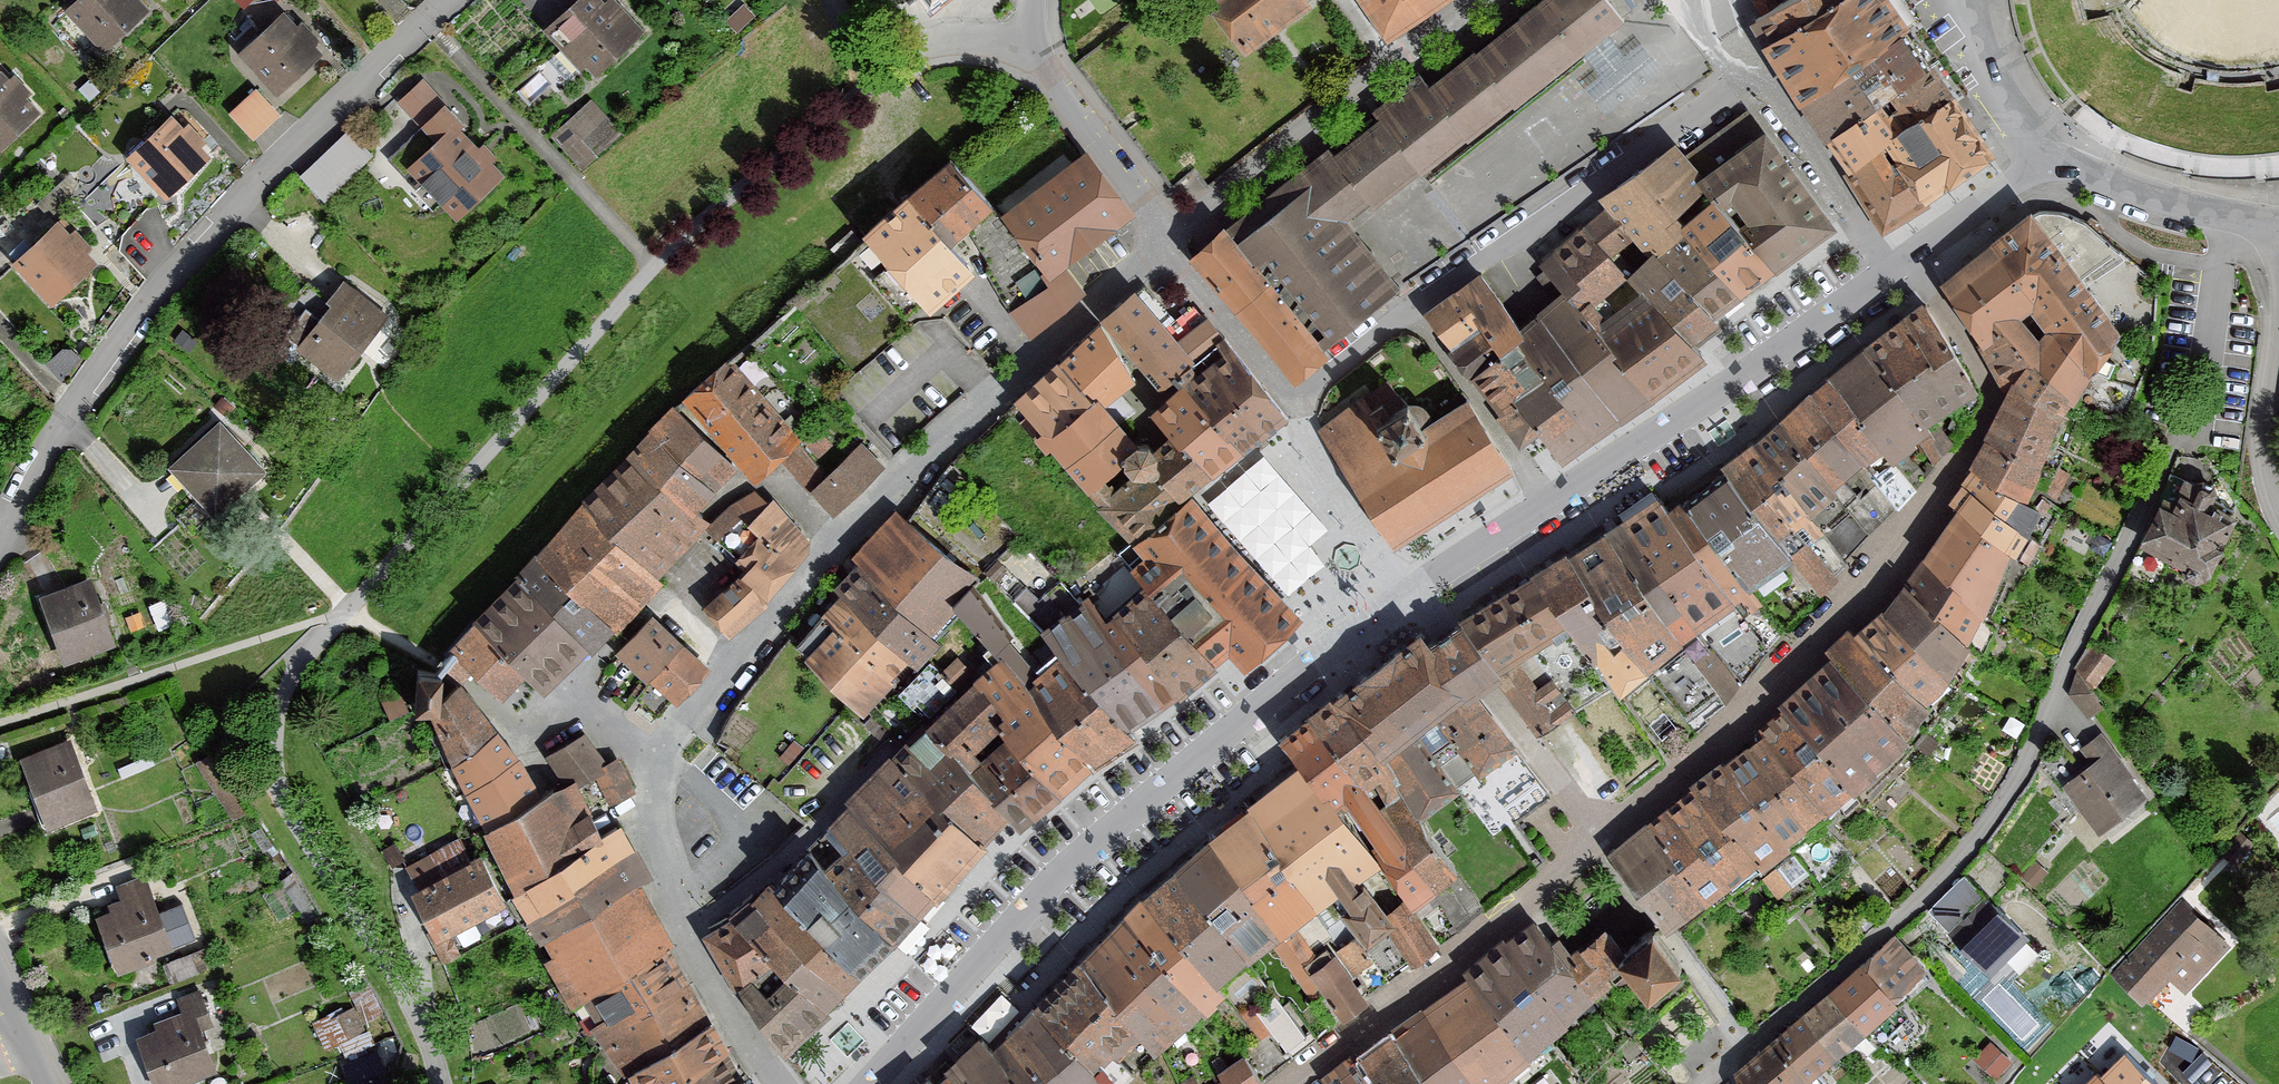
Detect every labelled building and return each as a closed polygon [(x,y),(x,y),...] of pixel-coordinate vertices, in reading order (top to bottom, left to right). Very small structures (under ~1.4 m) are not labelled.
[(57,14),(98,56),(142,13),(131,1),(132,0),(71,0),(57,14)] [(594,0),(572,0),(537,33),(588,86),(640,36),(605,0),(600,5),(594,0)] [(1233,58),(1302,10),(1298,3),(1303,0),(1193,0),(1233,58)] [(1594,0),(1530,0),(1421,90),(1408,74),(1361,113),(1367,119),(1324,154),(1322,151),(1224,231),(1271,287),(1323,349),(1394,291),(1339,224),(1363,205),(1366,208),(1410,173),(1414,177),(1460,140),(1461,141),(1504,106),(1506,110),(1612,23),(1594,0)] [(1381,45),(1445,0),(1350,0),(1381,45)] [(1842,0),(1778,0),(1768,7),(1763,0),(1759,0),(1747,9),(1753,17),(1736,28),(1758,59),(1842,0)] [(1903,42),(1918,32),(1895,0),(1842,0),(1758,59),(1798,116),(1851,78),(1903,42)] [(314,57),(275,14),(228,57),(267,100),(314,57)] [(1928,77),(1903,42),(1851,78),(1876,113),(1928,77)] [(0,78),(0,146),(33,116),(20,102),(27,96),(9,77),(3,82),(0,78)] [(1950,109),(1928,77),(1876,113),(1899,145),(1950,109)] [(1851,78),(1798,116),(1822,151),(1876,113),(1851,78)] [(271,118),(250,95),(224,118),(246,142),(271,118)] [(617,135),(588,105),(550,141),(580,171),(617,135)] [(1985,157),(1950,109),(1899,145),(1884,156),(1918,204),(1985,157)] [(1899,145),(1876,113),(1822,151),(1845,183),(1884,156),(1899,145)] [(175,131),(163,118),(117,160),(156,203),(204,160),(194,149),(200,144),(182,124),(175,131)] [(302,169),(325,192),(372,146),(349,123),(302,169)] [(494,177),(444,126),(398,171),(448,222),(494,177)] [(1825,229),(1755,132),(1693,176),(1689,179),(1696,189),(1703,199),(1712,212),(1722,205),(1737,226),(1729,231),(1758,271),(1760,275),(1825,229)] [(1689,179),(1693,176),(1670,144),(1588,199),(1599,210),(1626,244),(1639,257),(1671,229),(1667,227),(1659,217),(1696,189),(1689,179)] [(1126,217),(1077,152),(992,213),(1041,279),(1126,217)] [(1918,204),(1884,156),(1845,183),(1879,231),(1918,204)] [(942,244),(982,210),(937,159),(903,198),(942,244)] [(964,270),(942,244),(903,198),(898,203),(893,207),(888,211),(868,228),(930,299),(964,270)] [(1712,212),(1703,199),(1667,227),(1671,229),(1728,295),(1758,271),(1729,231),(1712,212)] [(1626,244),(1599,210),(1531,263),(1554,292),(1568,310),(1581,300),(1589,310),(1624,282),(1618,275),(1606,260),(1626,244)] [(63,236),(50,221),(4,262),(43,305),(88,265),(78,254),(85,248),(69,231),(63,236)] [(2038,315),(2029,322),(2044,342),(2077,379),(2107,333),(2026,226),(1991,252),(2038,315)] [(845,249),(859,237),(856,234),(851,228),(837,239),(845,249)] [(1671,229),(1639,257),(1618,275),(1624,282),(1632,291),(1680,345),(1733,300),(1728,295),(1671,229)] [(1271,287),(1224,231),(1189,260),(1236,316),(1271,287)] [(2038,315),(1991,252),(1933,295),(2004,389),(2017,362),(2037,347),(2023,327),(2029,322),(2038,315)] [(1082,297),(1061,271),(1005,315),(1025,341),(1082,297)] [(1519,336),(1472,273),(1415,315),(1441,350),(1490,415),(1507,402),(1536,381),(1508,344),(1519,336)] [(384,318),(335,283),(317,308),(321,311),(291,353),(336,385),(384,318)] [(1295,386),(1312,372),(1330,357),(1323,349),(1271,287),(1236,316),(1295,386)] [(1164,389),(1218,346),(1200,323),(1180,339),(1142,290),(1131,298),(1130,296),(1096,323),(1154,397),(1164,389)] [(1680,345),(1632,291),(1595,317),(1586,323),(1642,402),(1695,360),(1680,345)] [(1568,310),(1554,292),(1514,325),(1519,336),(1508,344),(1536,381),(1507,402),(1534,437),(1556,465),(1642,402),(1586,323),(1595,317),(1589,310),(1581,300),(1568,310)] [(1967,392),(1913,304),(1856,346),(1921,426),(1967,392)] [(1132,389),(1094,331),(1048,371),(1083,410),(1096,413),(1132,389)] [(2064,406),(2077,379),(2044,342),(2037,347),(2017,362),(2060,403),(2064,406)] [(1223,463),(1277,420),(1218,346),(1164,389),(1223,463)] [(1921,426),(1856,346),(1817,377),(1820,379),(1873,450),(1884,464),(1921,426)] [(70,361),(56,352),(46,367),(60,377),(70,361)] [(796,442),(722,360),(674,403),(748,485),(796,442)] [(2060,403),(2017,362),(2004,389),(1958,469),(1962,471),(2016,504),(2060,403)] [(1083,410),(1048,371),(1008,406),(1042,445),(1083,410)] [(1873,450),(1820,379),(1770,421),(1826,491),(1840,475),(1845,480),(1873,450)] [(1208,474),(1223,463),(1164,389),(1154,397),(1152,399),(1150,400),(1138,410),(1159,436),(1197,483),(1208,474)] [(1459,399),(1423,422),(1414,408),(1402,404),(1387,404),(1379,390),(1323,426),(1340,452),(1375,505),(1395,535),(1415,521),(1466,488),(1502,464),(1459,399)] [(1507,402),(1490,415),(1516,450),(1534,437),(1507,402)] [(684,517),(729,467),(670,405),(617,457),(621,461),(684,517)] [(1083,410),(1042,445),(1075,490),(1109,457),(1114,449),(1120,443),(1096,413),(1083,410)] [(1826,491),(1770,421),(1744,443),(1800,515),(1803,518),(1830,496),(1826,491)] [(262,476),(213,424),(158,475),(207,527),(262,476)] [(1111,468),(1109,457),(1075,490),(1125,539),(1181,496),(1197,483),(1159,436),(1142,450),(1145,461),(1140,472),(1130,477),(1119,476),(1111,468)] [(820,473),(796,447),(778,465),(829,518),(881,468),(854,441),(820,473)] [(1111,468),(1119,476),(1130,477),(1140,472),(1145,461),(1142,450),(1133,442),(1120,443),(1114,449),(1109,457),(1111,468)] [(1800,515),(1744,443),(1714,466),(1719,473),(1771,540),(1800,515)] [(1255,501),(1278,483),(1305,516),(1315,507),(1268,449),(1235,475),(1255,501)] [(653,578),(701,531),(684,517),(621,461),(575,505),(653,578)] [(2016,504),(1962,471),(1938,502),(1947,510),(1996,552),(2010,529),(2016,533),(2029,510),(2016,504)] [(2214,542),(2224,514),(2202,506),(2207,495),(2196,490),(2189,476),(2175,471),(2160,480),(2129,543),(2197,579),(2210,540),(2214,542)] [(1771,540),(1719,473),(1675,508),(1738,590),(1783,556),(1771,540)] [(760,502),(752,492),(702,529),(710,538),(760,502)] [(1125,539),(1145,562),(1128,576),(1140,590),(1203,667),(1226,648),(1233,655),(1239,663),(1290,620),(1284,612),(1243,562),(1181,496),(1125,539)] [(1738,590),(1675,508),(1661,516),(1646,496),(1559,559),(1642,672),(1738,590)] [(611,635),(659,583),(653,578),(575,505),(570,501),(523,555),(606,634),(611,635)] [(811,545),(769,501),(744,526),(753,534),(786,569),(811,545)] [(1996,552),(1947,510),(1913,561),(1972,618),(1996,552)] [(976,579),(890,516),(843,563),(849,568),(927,645),(948,615),(969,589),(976,579)] [(729,557),(739,568),(731,576),(733,578),(759,607),(786,569),(753,534),(729,557)] [(1642,672),(1559,559),(1555,554),(1521,579),(1561,633),(1608,697),(1642,672)] [(606,634),(523,555),(501,578),(577,649),(585,657),(606,634)] [(1972,618),(1913,561),(1894,586),(1960,647),(1972,618)] [(927,645),(849,568),(826,591),(834,599),(906,669),(911,675),(934,652),(927,645)] [(577,649),(501,578),(460,621),(463,623),(518,676),(536,692),(577,649)] [(759,607),(733,578),(697,610),(724,640),(760,608),(759,607)] [(110,648),(88,579),(37,595),(33,596),(54,666),(110,648)] [(1561,633),(1521,579),(1453,622),(1492,677),(1511,663),(1561,633)] [(1960,647),(1894,586),(1871,610),(1939,680),(1960,647)] [(1035,670),(969,589),(948,615),(990,659),(1016,686),(1035,670)] [(1203,667),(1140,590),(1107,617),(1170,693),(1188,679),(1197,671),(1203,667)] [(906,669),(834,599),(813,621),(823,631),(884,691),(906,669)] [(1939,680),(1871,610),(1842,635),(1915,708),(1939,680)] [(1151,709),(1088,632),(1071,611),(1056,623),(1039,637),(1054,654),(1120,735),(1130,727),(1138,719),(1151,709)] [(644,681),(676,647),(644,617),(608,655),(640,685),(644,681)] [(1170,693),(1107,617),(1088,632),(1151,709),(1156,705),(1170,693)] [(1492,677),(1453,622),(1431,637),(1419,645),(1458,700),(1467,694),(1473,690),(1486,680),(1492,677)] [(518,676),(463,623),(437,650),(441,653),(463,674),(493,703),(518,676)] [(884,691),(823,631),(794,661),(855,721),(884,691)] [(1915,708),(1842,635),(1838,631),(1814,652),(1820,658),(1895,740),(1915,708)] [(1458,700),(1419,645),(1410,633),(1265,735),(1287,767),(1312,802),(1326,792),(1376,863),(1370,867),(1394,902),(1398,907),(1402,905),(1442,877),(1404,823),(1447,792),(1407,735),(1428,719),(1469,777),(1507,750),(1467,694),(1458,700)] [(2109,660),(2086,645),(2067,674),(2088,687),(2090,689),(2109,660)] [(676,647),(644,681),(670,705),(702,671),(676,647)] [(463,674),(441,653),(429,667),(423,676),(423,684),(431,686),(440,673),(441,671),(455,681),(463,674)] [(1120,735),(1054,654),(1035,670),(1016,686),(1086,769),(1123,738),(1120,735)] [(1895,740),(1820,658),(1768,704),(1774,711),(1842,795),(1895,740)] [(1016,686),(990,659),(962,684),(989,716),(982,722),(993,734),(998,739),(1051,797),(1086,769),(1016,686)] [(1511,663),(1492,677),(1486,680),(1519,726),(1525,722),(1532,732),(1548,721),(1536,704),(1553,692),(1544,679),(1530,689),(1511,663)] [(2088,687),(2067,674),(2063,698),(2079,719),(2095,709),(2085,694),(2088,687)] [(423,684),(423,676),(401,675),(398,709),(418,710),(421,710),(421,700),(423,684)] [(989,716),(962,684),(916,728),(953,767),(993,734),(982,722),(989,716)] [(421,710),(418,710),(474,828),(534,793),(511,754),(506,757),(450,687),(421,700),(421,710)] [(1842,795),(1774,711),(1750,733),(1752,736),(1813,812),(1815,815),(1842,795)] [(972,847),(1003,819),(961,773),(953,767),(916,728),(881,759),(972,847)] [(580,734),(540,757),(556,785),(568,781),(571,788),(590,778),(605,806),(630,791),(613,760),(601,764),(580,734)] [(2127,780),(2093,735),(2071,751),(2081,764),(2053,786),(2088,832),(2136,796),(2125,781),(2127,780)] [(1813,812),(1752,736),(1715,766),(1774,844),(1813,812)] [(1051,797),(998,739),(961,773),(1003,819),(1013,831),(1051,797)] [(89,811),(61,742),(14,761),(42,830),(89,811)] [(1544,802),(1507,750),(1469,777),(1466,780),(1503,831),(1515,823),(1536,808),(1544,802)] [(972,847),(881,759),(834,800),(837,803),(924,903),(972,847)] [(1774,844),(1715,766),(1711,762),(1679,786),(1682,789),(1741,867),(1746,873),(1778,849),(1774,844)] [(1312,802),(1287,767),(1236,806),(1307,910),(1326,896),(1335,910),(1330,912),(1352,945),(1377,928),(1382,925),(1375,915),(1348,882),(1366,868),(1312,802)] [(571,788),(568,781),(556,785),(534,793),(474,828),(469,830),(500,891),(594,837),(571,788)] [(1741,867),(1682,789),(1658,808),(1716,886),(1741,867)] [(924,903),(837,803),(814,827),(833,847),(904,923),(924,903)] [(1307,910),(1236,806),(1197,838),(1267,936),(1307,910)] [(1716,886),(1658,808),(1636,825),(1693,903),(1716,886)] [(646,877),(616,825),(594,837),(500,891),(521,927),(531,943),(534,943),(631,885),(646,877)] [(1693,903),(1636,825),(1601,851),(1658,929),(1693,903)] [(1267,936),(1197,838),(1160,872),(1236,963),(1267,936)] [(498,907),(471,855),(465,859),(456,841),(394,872),(404,892),(401,894),(426,943),(498,907)] [(904,923),(833,847),(808,872),(879,943),(881,944),(904,923)] [(879,943),(808,872),(798,861),(765,899),(851,976),(879,943)] [(1236,963),(1160,872),(1127,899),(1207,988),(1236,963)] [(156,933),(139,878),(110,887),(114,901),(101,905),(103,913),(90,917),(108,976),(147,964),(145,958),(172,950),(166,930),(156,933)] [(1974,899),(1955,879),(1922,908),(1941,929),(1974,899)] [(631,885),(534,943),(543,958),(535,962),(562,1008),(575,1000),(661,949),(667,945),(631,885)] [(851,976),(765,899),(754,891),(721,921),(766,965),(816,1015),(851,976)] [(1207,988),(1127,899),(1070,962),(1128,1031),(1148,1055),(1214,997),(1207,988)] [(1398,907),(1394,902),(1375,915),(1382,925),(1377,928),(1402,965),(1430,946),(1402,905),(1398,907)] [(2022,940),(1984,902),(1951,935),(1989,973),(2022,940)] [(2228,947),(2179,904),(2112,979),(2141,1005),(2162,982),(2181,999),(2228,947)] [(766,965),(721,921),(692,938),(728,991),(766,965)] [(1581,996),(1554,960),(1526,922),(1454,973),(1457,978),(1513,1057),(1581,996)] [(1614,949),(1596,927),(1570,948),(1587,970),(1600,960),(1614,949)] [(1663,963),(1637,930),(1621,943),(1616,947),(1614,949),(1600,960),(1628,995),(1664,964),(1663,963)] [(210,971),(200,938),(179,944),(184,959),(160,967),(166,985),(210,971)] [(1358,960),(1341,939),(1326,951),(1342,972),(1358,960)] [(1865,969),(1893,1003),(1928,975),(1899,941),(1865,969)] [(1587,970),(1570,948),(1554,960),(1581,996),(1597,983),(1587,970)] [(661,949),(575,1000),(589,1024),(579,1031),(613,1077),(703,1021),(661,949)] [(1352,999),(1320,959),(1297,977),(1329,1017),(1352,999)] [(1128,1031),(1070,962),(1024,1013),(1082,1078),(1128,1031)] [(728,991),(777,1058),(816,1015),(766,965),(728,991)] [(1831,998),(1863,1037),(1898,1009),(1893,1003),(1865,969),(1831,998)] [(1457,978),(1413,1009),(1468,1083),(1483,1083),(1513,1057),(1457,978)] [(382,1014),(368,984),(349,993),(363,1023),(382,1014)] [(1249,1013),(1268,1033),(1277,1024),(1296,1045),(1316,1027),(1278,986),(1249,1013)] [(195,993),(170,1001),(175,1013),(147,1023),(149,1029),(128,1037),(144,1083),(185,1083),(211,1075),(196,1034),(208,1030),(195,993)] [(1863,1037),(1831,998),(1803,1021),(1835,1060),(1863,1037)] [(365,1030),(354,1007),(314,1026),(325,1049),(365,1030)] [(1413,1009),(1379,1030),(1382,1034),(1418,1083),(1468,1083),(1413,1009)] [(1011,1025),(1063,1083),(1089,1083),(1082,1078),(1024,1013),(1011,1025)] [(613,1077),(618,1083),(671,1083),(719,1054),(703,1021),(613,1077)] [(1774,1044),(1807,1083),(1835,1060),(1803,1021),(1774,1044)] [(1011,1025),(995,1041),(1034,1083),(1063,1083),(1011,1025)] [(370,1032),(339,1044),(344,1060),(376,1047),(370,1032)] [(1382,1034),(1347,1058),(1366,1083),(1418,1083),(1382,1034)] [(948,1055),(973,1083),(1005,1083),(980,1056),(966,1041),(948,1055)] [(995,1041),(980,1056),(1005,1083),(1034,1083),(995,1041)] [(1774,1044),(1735,1077),(1738,1083),(1806,1083),(1807,1083),(1774,1044)] [(378,1080),(374,1071),(374,1070),(383,1066),(376,1047),(344,1060),(353,1083),(367,1083),(378,1080)] [(729,1079),(719,1054),(671,1083),(721,1083),(729,1079)] [(948,1055),(930,1068),(937,1076),(943,1083),(973,1083),(948,1055)] [(1347,1058),(1343,1055),(1309,1080),(1312,1083),(1366,1083),(1347,1058)] [(2099,1080),(2104,1083),(2153,1083),(2123,1055),(2099,1080)] [(1231,1060),(1206,1076),(1211,1083),(1247,1083),(1231,1060)] [(2099,1080),(2095,1075),(2087,1083),(2104,1083),(2099,1080)] [(937,1076),(926,1083),(943,1083),(937,1076)]
